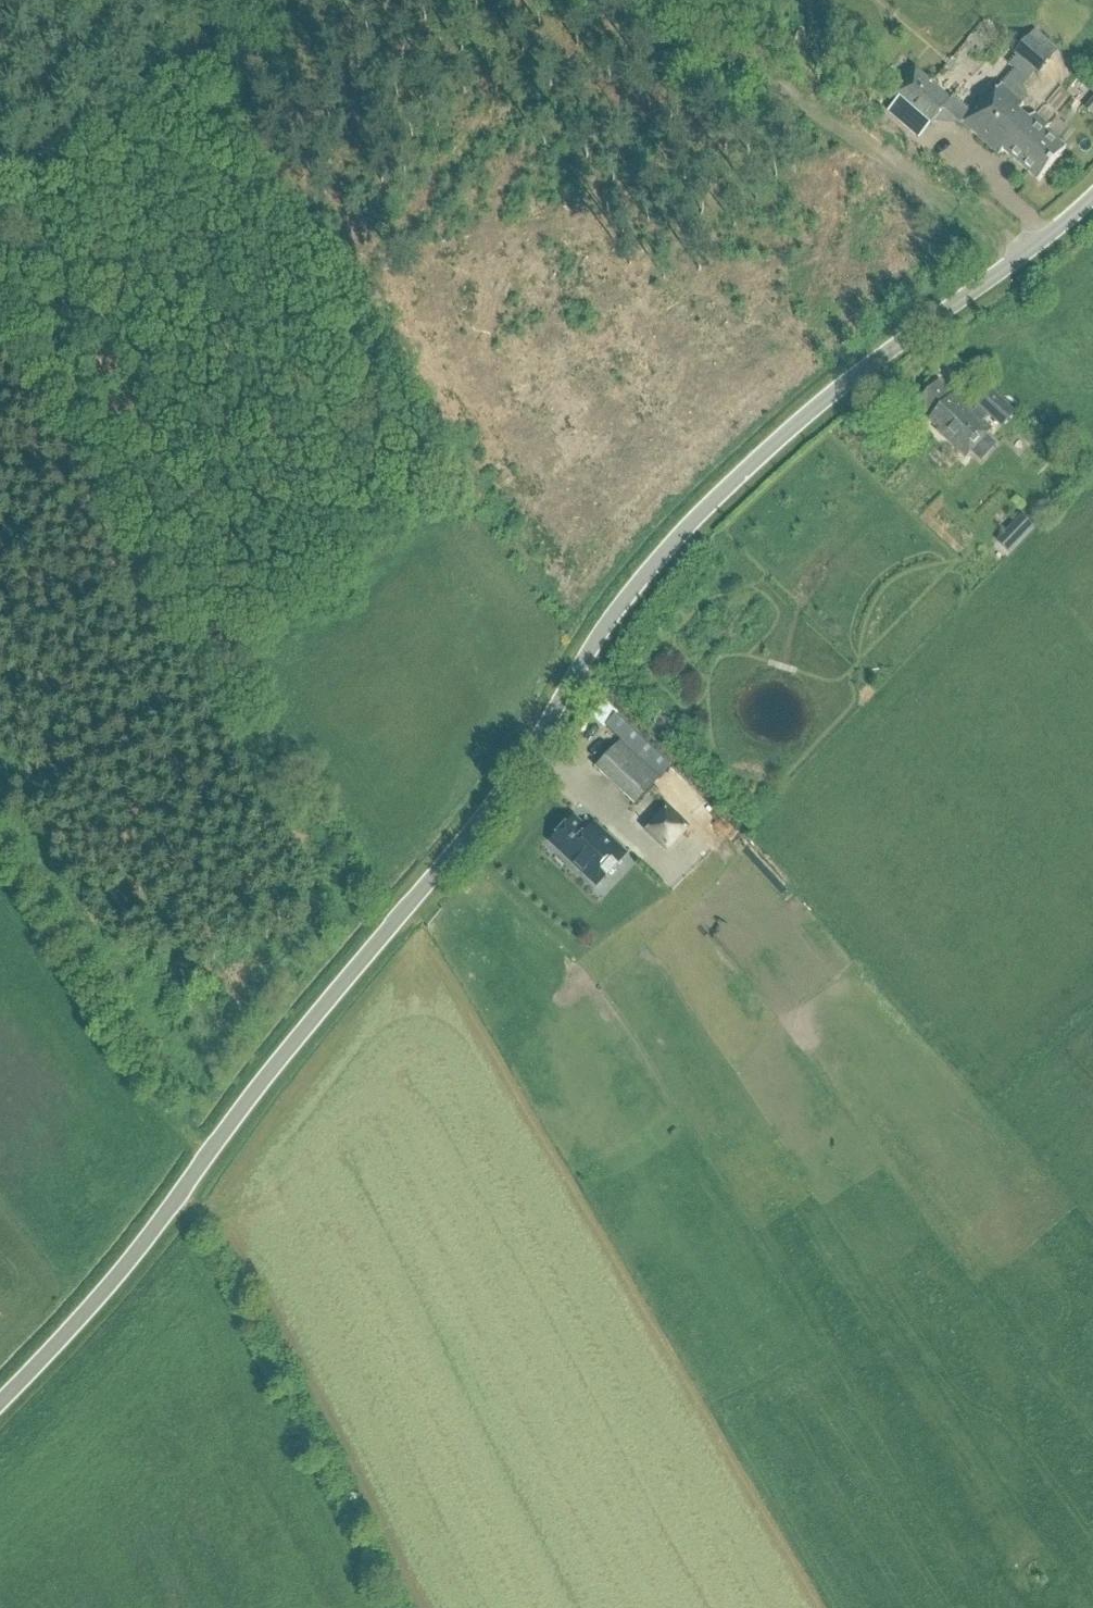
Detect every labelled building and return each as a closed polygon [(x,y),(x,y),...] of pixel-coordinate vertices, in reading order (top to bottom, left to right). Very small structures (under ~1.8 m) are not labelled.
[(1054,54),(1033,35),(1014,56),(1021,63),(1017,67),(1031,80),(1054,54)] [(950,104),(930,85),(916,71),(899,90),(904,95),(888,113),(919,138),(929,128),(950,104)] [(999,157),(1004,152),(1038,183),(1066,151),(1045,133),(1049,128),(1035,116),(1028,121),(1020,113),(1024,106),(1002,86),(984,107),(980,103),(962,124),(999,157)] [(966,460),(992,433),(984,424),(990,418),(1003,430),(1016,415),(992,392),(978,405),(980,407),(973,414),(940,382),(921,402),(935,415),(932,418),(942,427),(937,433),(966,460)] [(1024,415),(1033,406),(1014,386),(1005,395),(1024,415)] [(1021,515),(997,541),(1010,554),(1035,528),(1021,515)] [(596,769),(633,806),(662,777),(672,766),(654,749),(619,715),(606,727),(622,743),(596,769)] [(575,819),(551,844),(597,887),(627,855),(603,833),(597,840),(575,819)]
